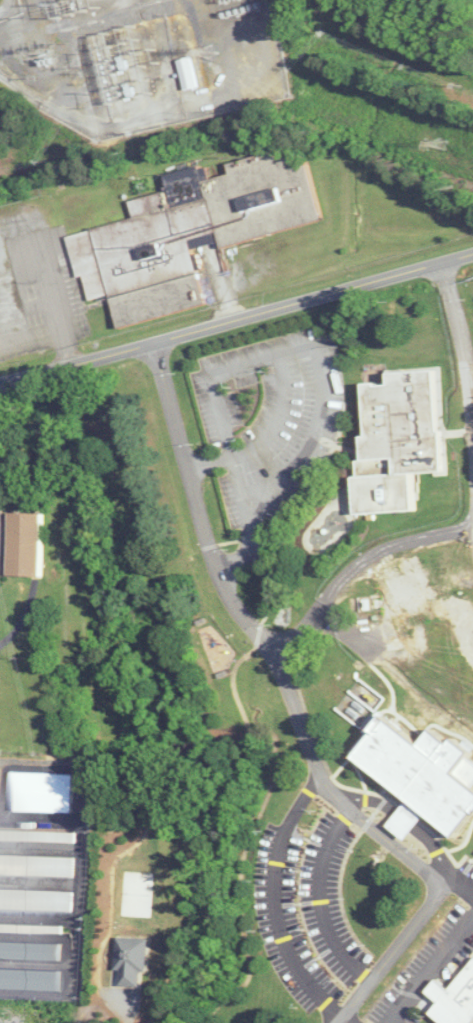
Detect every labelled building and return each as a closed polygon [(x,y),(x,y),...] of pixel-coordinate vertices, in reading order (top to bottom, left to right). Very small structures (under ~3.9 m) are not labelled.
[(181,60),(186,91),(201,88),(195,58),(181,60)] [(325,223),(311,153),(280,160),(278,152),(229,163),(232,175),(213,179),(210,166),(167,175),(171,192),(132,201),(136,221),(70,235),(79,278),(87,277),(92,302),(116,297),(122,325),(211,307),(199,248),(226,242),(226,244),(325,223)] [(447,472),(440,370),(395,373),(396,383),(370,385),(373,436),(369,436),(370,460),(358,460),(362,514),(419,510),(416,474),(447,472)] [(48,576),(48,513),(13,513),(12,576),(48,576)] [(460,841),(472,826),(472,602),(464,595),(436,607),(434,574),(382,577),(384,610),(394,610),(411,624),(415,671),(407,669),(387,692),(407,709),(398,720),(391,717),(359,756),(460,841)] [(11,812),(74,812),(75,774),(12,774),(11,812)] [(77,843),(77,832),(0,831),(0,841),(77,843)] [(0,856),(0,874),(76,876),(76,857),(0,856)] [(0,890),(0,909),(75,910),(75,891),(0,890)] [(66,933),(66,926),(0,925),(0,932),(66,933)] [(0,942),(0,959),(62,960),(63,943),(0,942)] [(63,970),(0,969),(0,988),(62,990),(63,970)]
